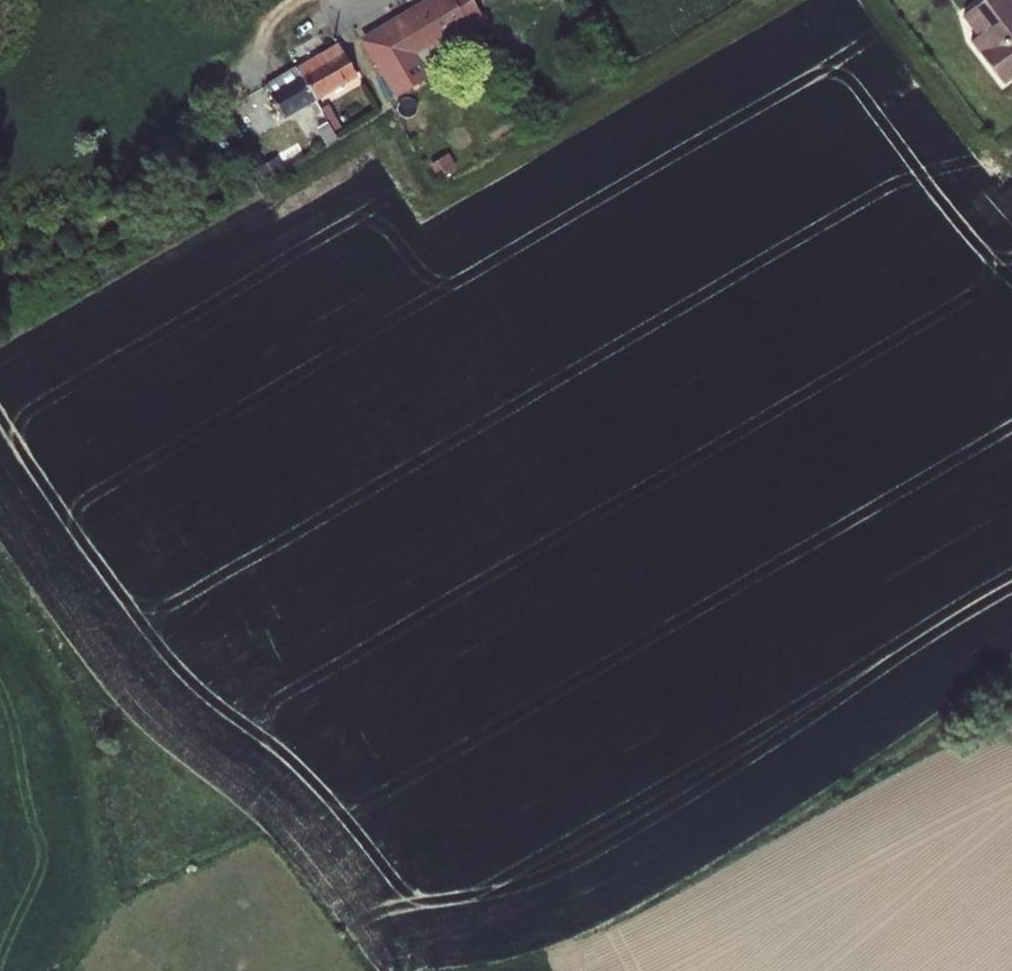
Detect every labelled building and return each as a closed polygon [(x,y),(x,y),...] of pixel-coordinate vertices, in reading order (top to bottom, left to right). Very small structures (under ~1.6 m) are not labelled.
[(422,8),(441,41),(479,19),(485,31),(501,22),(489,0),(436,0),(422,8)] [(973,13),(988,32),(980,39),(1011,81),(1011,0),(990,0),(973,13)] [(413,57),(441,41),(422,8),(393,25),(413,57)] [(393,25),(390,27),(408,59),(413,57),(393,25)] [(348,38),(304,63),(321,93),(366,68),(348,38)] [(321,93),(304,63),(273,81),(290,111),(321,93)] [(345,135),(337,121),(319,131),(327,145),(345,135)]
